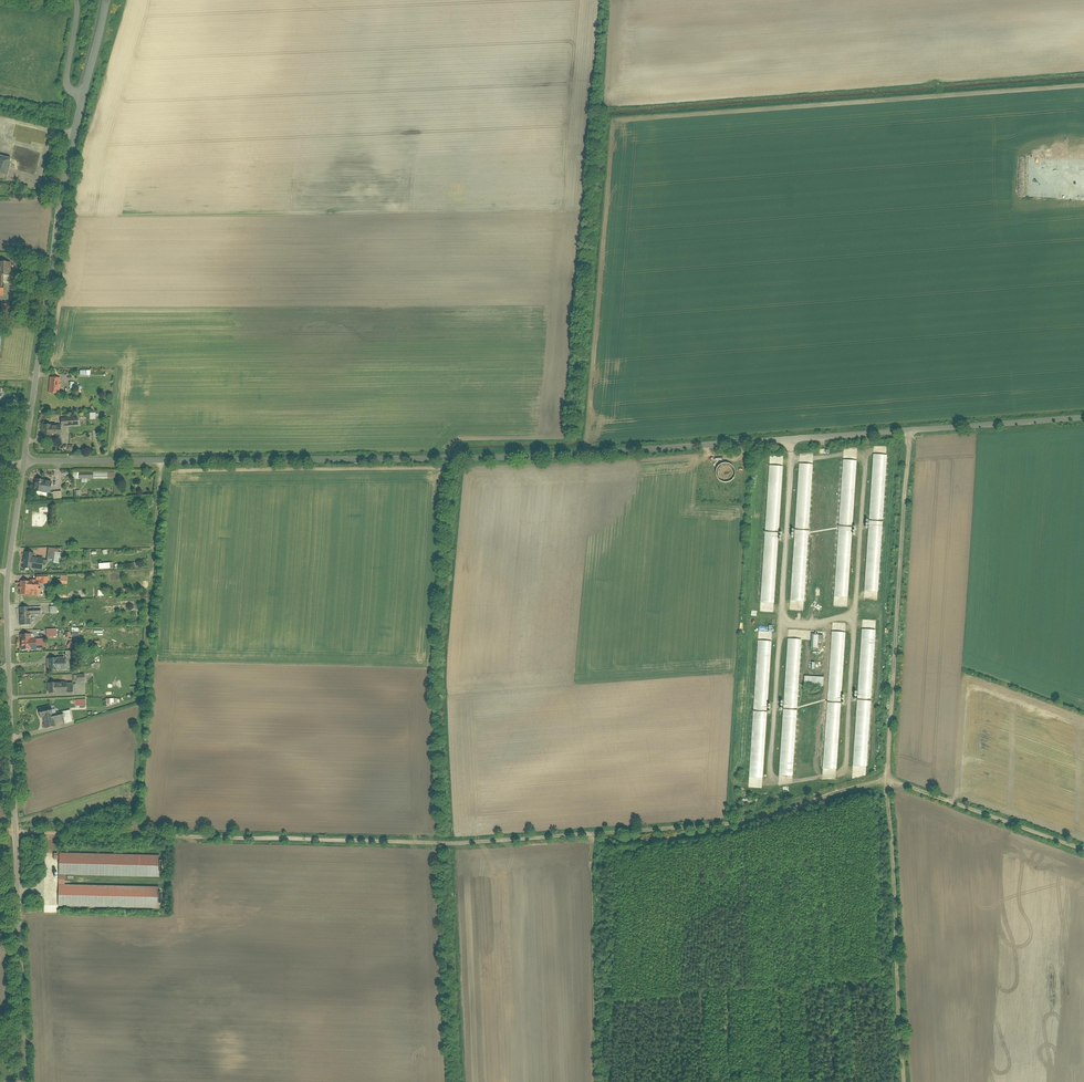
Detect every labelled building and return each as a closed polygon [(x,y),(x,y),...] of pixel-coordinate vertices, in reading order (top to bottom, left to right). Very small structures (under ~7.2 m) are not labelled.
[(0,157),(0,175),(5,176),(7,167),(9,159),(0,157)] [(12,263),(0,262),(0,278),(5,278),(12,278),(12,263)] [(10,304),(3,304),(2,318),(9,319),(10,309),(13,309),(13,307),(10,307),(10,304)] [(60,378),(50,376),(48,392),(58,393),(60,378)] [(77,417),(61,418),(61,426),(78,425),(77,417)] [(50,425),(42,425),(42,436),(49,436),(49,435),(60,435),(60,426),(50,426),(50,425)] [(874,454),(871,519),(885,520),(888,454),(874,454)] [(858,460),(844,459),(841,524),(850,525),(851,512),(855,512),(858,460)] [(811,529),(814,464),(800,463),(797,528),(811,529)] [(782,513),(784,466),(770,465),(767,530),(773,530),(773,528),(777,529),(778,513),(782,513)] [(52,481),(36,479),(35,482),(34,491),(50,493),(52,481)] [(60,491),(52,491),(53,499),(61,498),(60,491)] [(870,521),(866,591),(880,591),(884,521),(870,521)] [(836,596),(850,597),(853,527),(839,526),(836,596)] [(795,530),(793,600),(806,601),(809,530),(795,530)] [(766,532),(762,602),(776,603),(780,533),(766,532)] [(57,549),(48,547),(46,558),(54,559),(53,563),(59,564),(61,552),(57,551),(57,549)] [(33,553),(24,552),(22,569),(32,570),(32,569),(33,557),(33,553)] [(42,558),(33,557),(32,569),(41,570),(42,558)] [(47,584),(47,574),(34,574),(34,580),(34,581),(37,581),(39,581),(39,583),(47,584)] [(67,575),(60,575),(60,579),(58,579),(58,584),(67,584),(67,575)] [(29,581),(19,581),(19,594),(30,595),(30,589),(34,589),(37,589),(37,581),(34,581),(34,580),(29,580),(29,581)] [(28,607),(19,608),(20,624),(29,624),(28,615),(28,608),(28,607)] [(863,629),(860,695),(864,695),(864,698),(874,699),(877,629),(863,629)] [(843,698),(847,632),(833,631),(829,700),(835,701),(836,697),(843,698)] [(30,634),(19,634),(20,649),(35,649),(34,638),(30,638),(30,634)] [(815,648),(820,648),(820,642),(825,642),(825,635),(816,634),(815,648)] [(788,638),(785,708),(799,708),(802,639),(788,638)] [(76,644),(70,640),(67,646),(72,650),(76,644)] [(758,640),(756,710),(765,710),(766,706),(770,707),(772,641),(758,640)] [(56,658),(46,659),(47,670),(56,669),(56,670),(64,670),(64,657),(56,657),(56,658)] [(806,676),(806,686),(825,686),(825,676),(806,676)] [(66,682),(47,683),(47,693),(66,692),(66,683),(66,682)] [(66,683),(66,692),(74,692),(73,683),(66,683)] [(858,700),(855,766),(869,766),(872,700),(858,700)] [(839,769),(842,703),(828,702),(825,768),(839,769)] [(50,706),(37,708),(39,717),(42,717),(45,728),(54,725),(53,719),(52,714),(50,706)] [(795,776),(798,710),(784,709),(781,775),(795,776)] [(64,723),(71,721),(69,710),(61,712),(62,717),(64,723)] [(754,711),(751,777),(765,778),(768,711),(754,711)] [(158,855),(59,853),(58,874),(63,875),(157,876),(158,855)] [(58,906),(157,907),(157,886),(63,884),(58,884),(58,906)]
